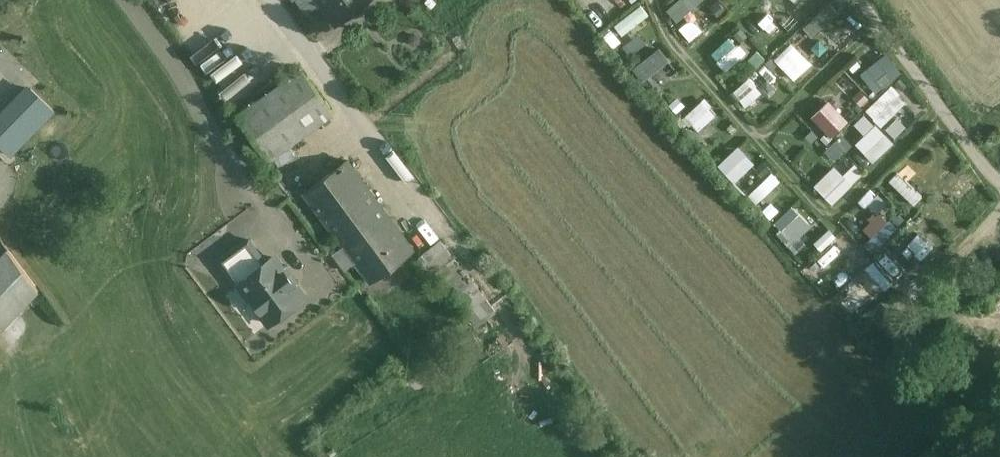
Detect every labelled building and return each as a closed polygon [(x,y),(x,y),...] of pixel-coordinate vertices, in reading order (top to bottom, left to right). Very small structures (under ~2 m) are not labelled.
[(343,19),(369,0),(328,0),(343,19)] [(664,7),(676,20),(696,0),(671,0),(664,7)] [(780,15),(766,0),(764,0),(749,14),(764,30),(780,15)] [(827,0),(801,25),(811,36),(837,11),(827,0)] [(693,13),(698,24),(725,12),(719,1),(693,13)] [(621,35),(649,15),(639,2),(611,22),(621,35)] [(690,16),(678,27),(688,39),(701,29),(690,16)] [(620,49),(630,57),(645,39),(634,31),(620,49)] [(720,67),(741,54),(729,36),(708,49),(720,67)] [(772,56),(792,79),(811,62),(791,40),(772,56)] [(628,66),(648,90),(675,67),(656,44),(628,66)] [(881,51),(853,75),(871,94),(898,70),(881,51)] [(341,104),(307,57),(245,103),(280,149),(341,104)] [(66,75),(51,61),(17,98),(32,112),(66,75)] [(729,92),(746,107),(761,90),(744,75),(729,92)] [(880,125),(905,99),(887,82),(863,109),(880,125)] [(680,116),(696,131),(715,110),(699,95),(680,116)] [(826,97),(808,114),(828,135),(846,118),(826,97)] [(863,133),(854,141),(870,160),(891,141),(864,110),(852,121),(863,133)] [(824,148),(832,158),(851,144),(842,133),(824,148)] [(734,144),(713,163),(730,181),(751,162),(734,144)] [(347,153),(300,188),(340,241),(331,248),(344,265),(354,258),(370,279),(416,245),(347,153)] [(843,170),(853,182),(864,173),(854,161),(843,170)] [(830,204),(852,183),(833,163),(811,184),(830,204)] [(744,191),(753,202),(779,180),(770,169),(744,191)] [(792,252),(804,242),(797,234),(809,225),(792,203),(768,222),(792,252)] [(820,250),(835,236),(827,227),(812,241),(820,250)] [(460,248),(447,231),(419,253),(432,270),(460,248)] [(298,294),(251,236),(215,264),(261,323),(298,294)] [(0,260),(0,325),(2,328),(41,291),(10,250),(0,260)] [(863,284),(868,278),(857,269),(835,295),(854,310),(870,290),(863,284)] [(31,339),(51,330),(48,323),(28,331),(31,339)]
